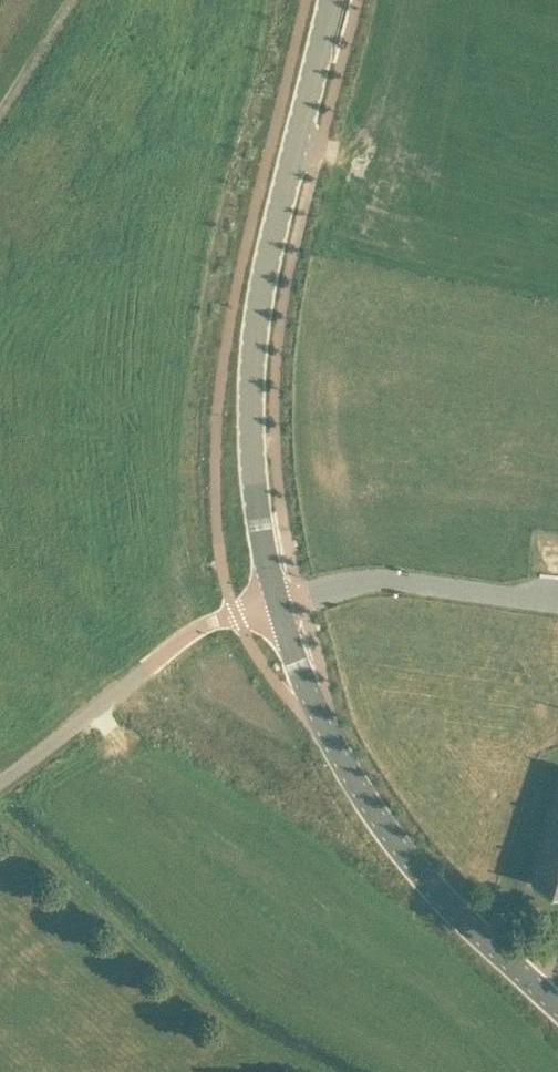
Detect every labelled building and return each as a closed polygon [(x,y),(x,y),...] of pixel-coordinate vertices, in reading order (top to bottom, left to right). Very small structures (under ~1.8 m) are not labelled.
[(557,888),(557,804),(534,880),(557,888)]
